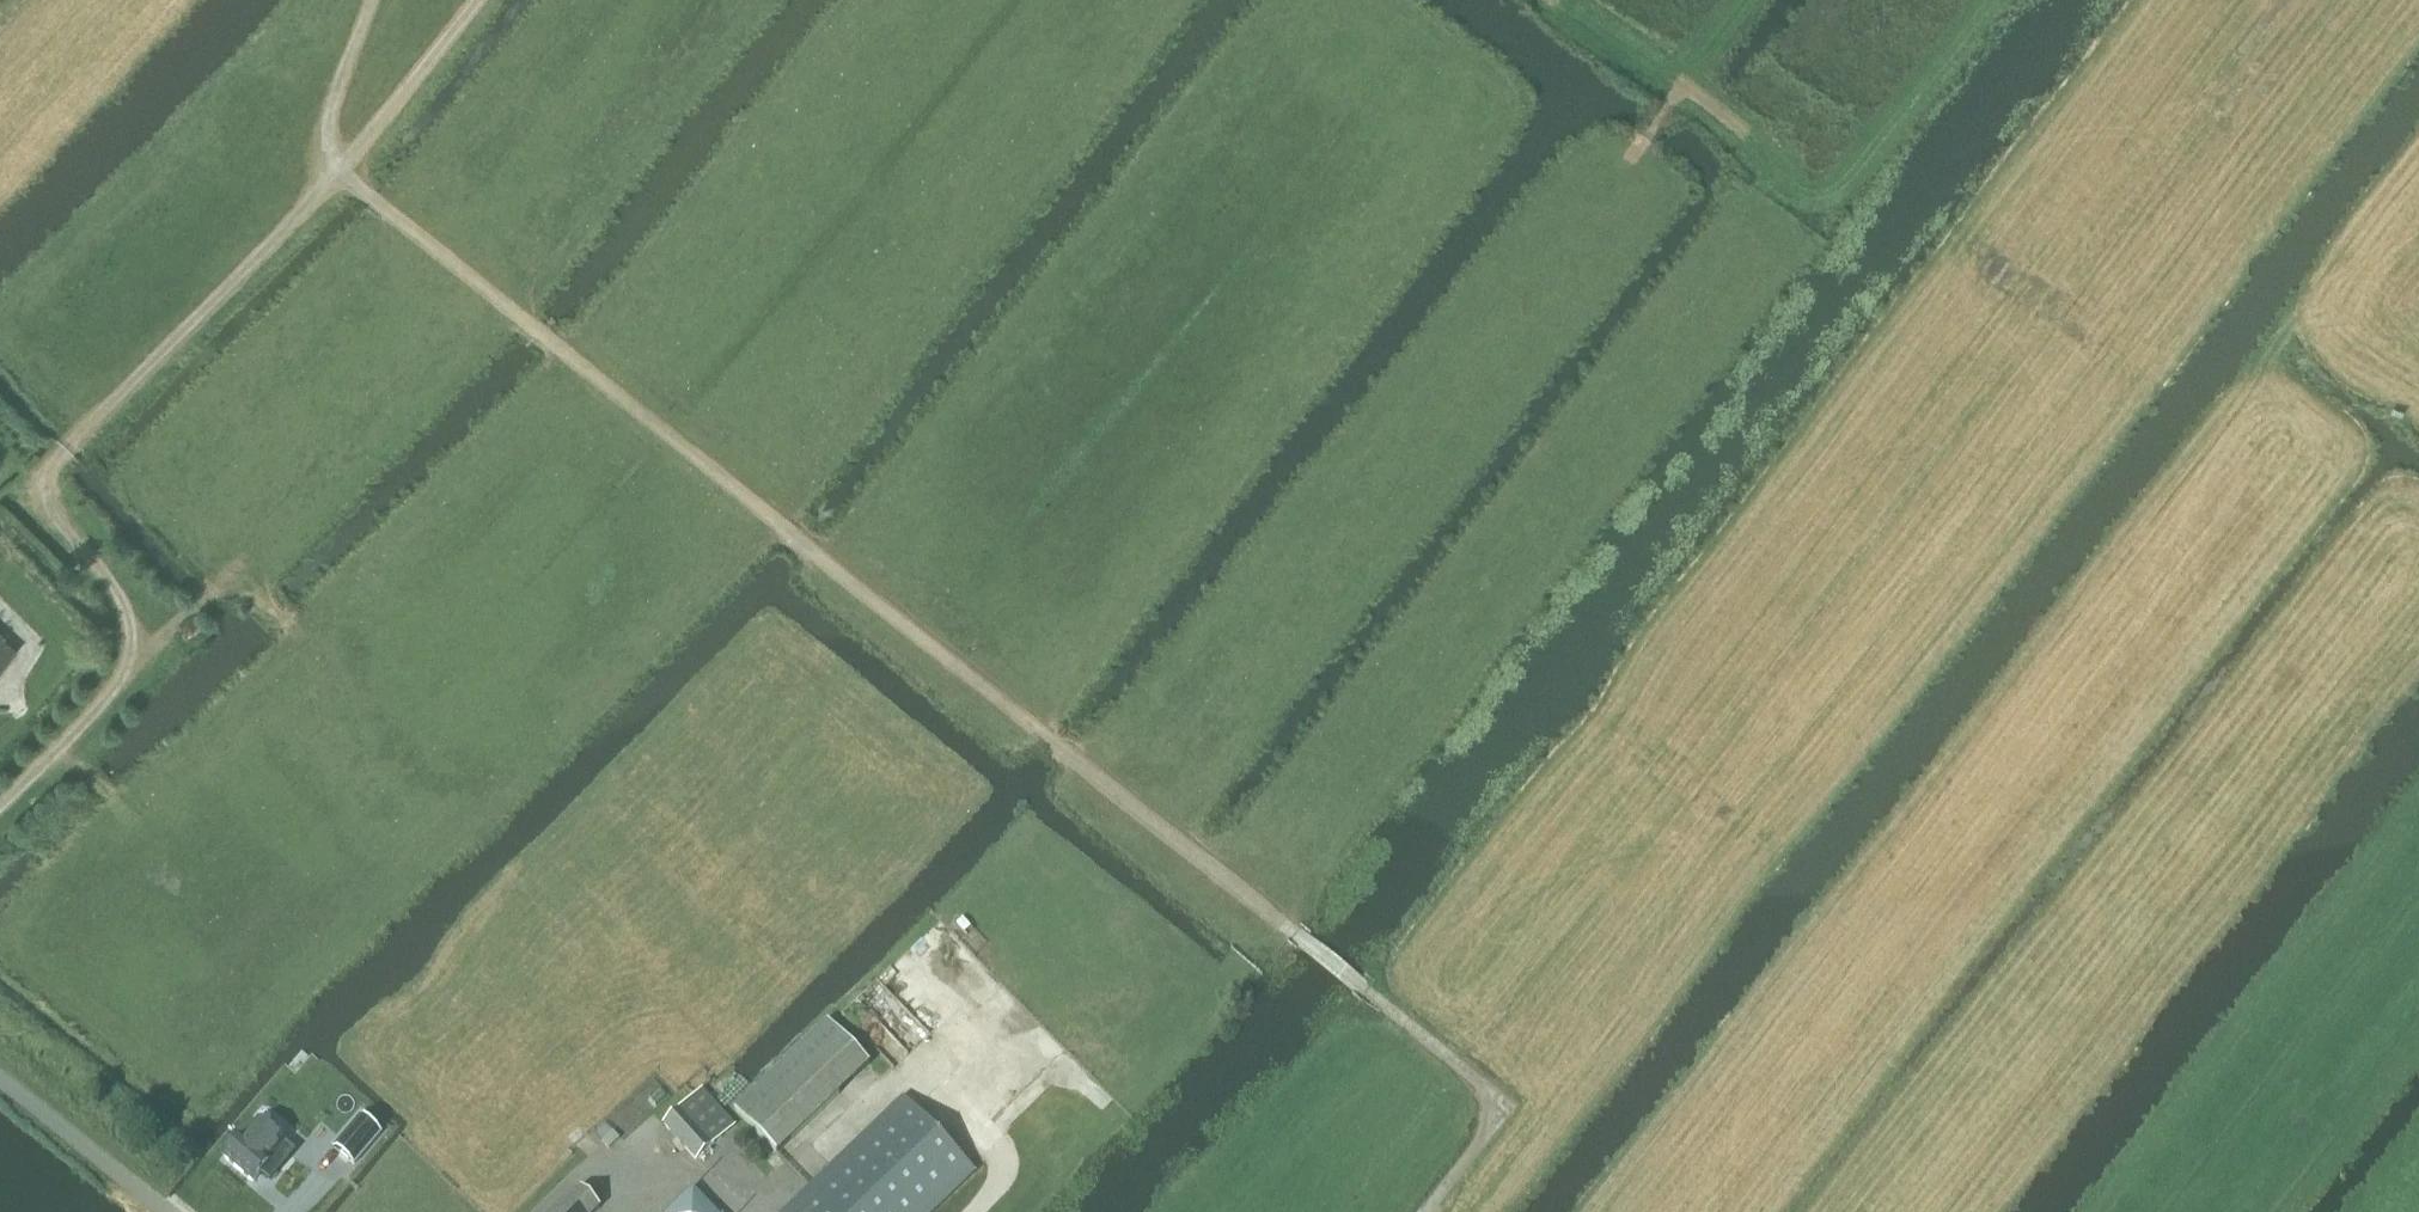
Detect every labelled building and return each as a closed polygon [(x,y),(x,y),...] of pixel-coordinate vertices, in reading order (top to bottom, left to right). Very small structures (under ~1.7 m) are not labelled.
[(16,648),(0,633),(0,666),(16,648)] [(828,1019),(757,1086),(734,1108),(776,1151),(870,1062),(828,1019)] [(696,1090),(660,1123),(693,1156),(729,1125),(696,1090)] [(975,1171),(903,1096),(783,1211),(932,1211),(975,1171)] [(361,1117),(335,1148),(355,1165),(381,1134),(361,1117)] [(244,1138),(225,1159),(254,1183),(262,1173),(271,1180),(294,1152),(259,1121),(244,1138)] [(611,1131),(600,1140),(606,1148),(617,1138),(611,1131)] [(598,1206),(580,1187),(554,1211),(593,1211),(598,1206)]
